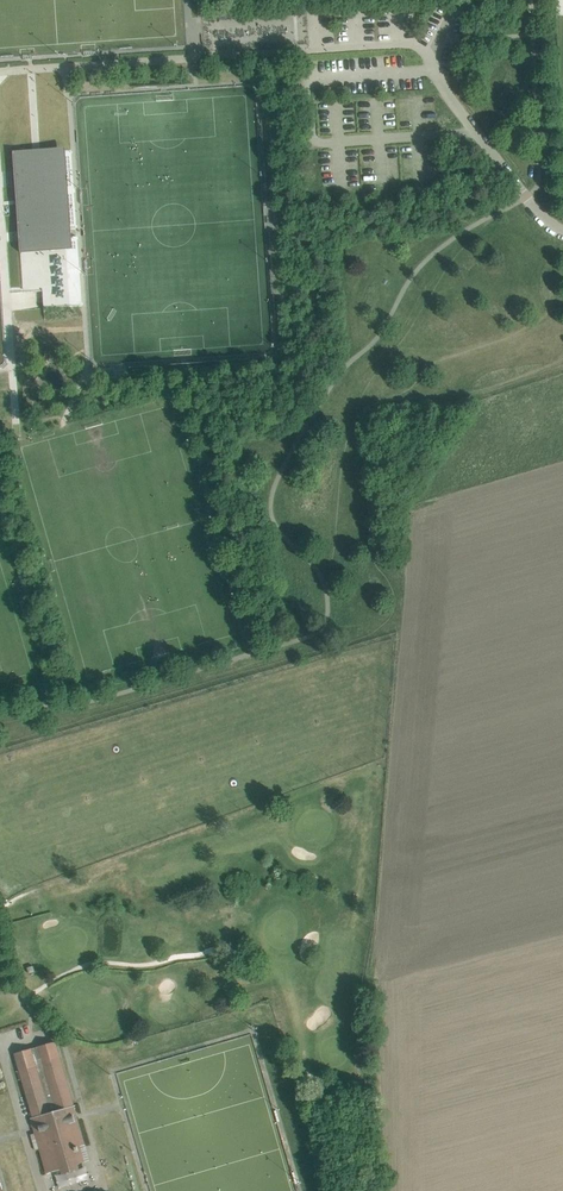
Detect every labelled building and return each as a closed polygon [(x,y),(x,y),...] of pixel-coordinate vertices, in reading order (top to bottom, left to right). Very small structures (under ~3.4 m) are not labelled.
[(57,154),(19,157),(28,295),(42,294),(43,305),(68,303),(57,154)] [(54,1042),(15,1053),(38,1132),(35,1133),(47,1172),(60,1169),(62,1174),(80,1168),(78,1163),(81,1163),(77,1151),(78,1150),(77,1147),(84,1145),(54,1042)] [(48,1179),(50,1190),(51,1190),(99,1182),(96,1169),(48,1179)]
